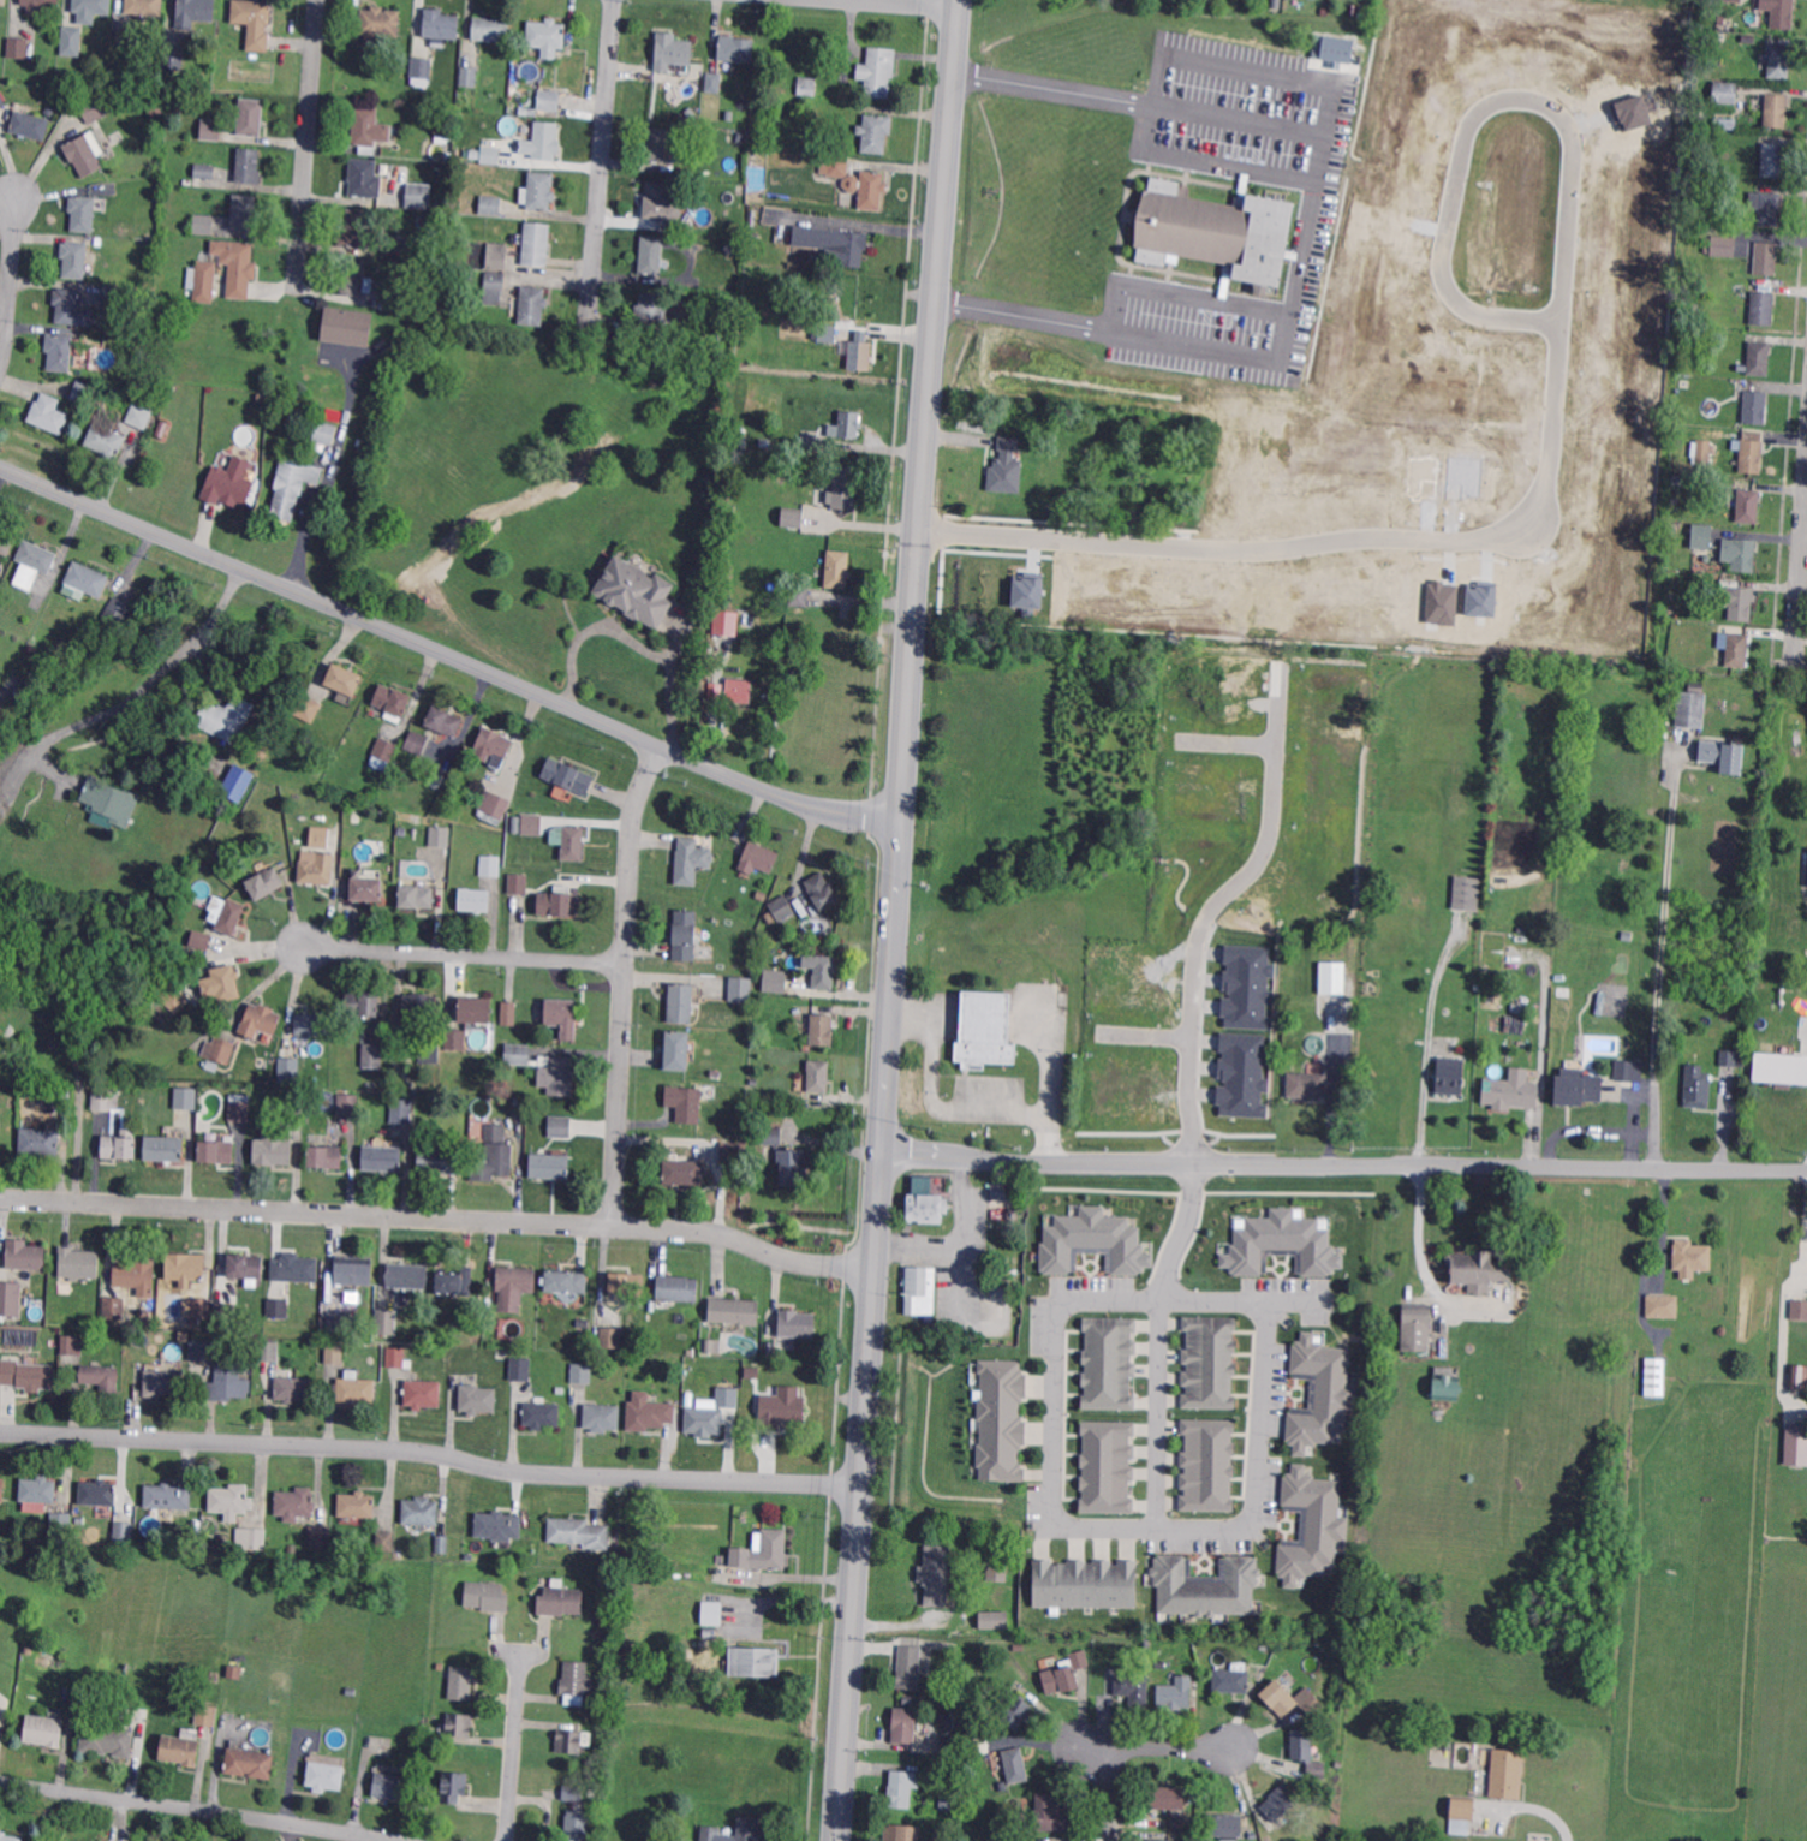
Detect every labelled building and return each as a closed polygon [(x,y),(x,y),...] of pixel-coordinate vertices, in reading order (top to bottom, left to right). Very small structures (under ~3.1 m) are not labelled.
[(20,6),(21,0),(58,0),(58,8),(42,7),(42,17),(26,16),(28,6),(20,6)] [(72,13),(73,0),(111,0),(111,16),(95,14),(95,25),(77,24),(78,13),(72,13)] [(125,13),(126,0),(163,0),(162,16),(125,13)] [(175,29),(177,0),(215,0),(214,22),(193,20),(193,30),(175,29)] [(231,24),(233,0),(246,0),(272,2),(270,26),(267,25),(267,32),(269,32),(268,53),(246,50),(249,25),(231,24)] [(1767,29),(1769,0),(1794,0),(1791,31),(1767,29)] [(383,11),(386,12),(386,11),(400,11),(399,37),(381,36),(381,47),(366,46),(366,35),(359,35),(362,10),(371,10),(371,6),(383,7),(383,11)] [(423,38),(425,7),(443,8),(443,14),(460,16),(459,40),(423,38)] [(509,42),(473,40),(475,17),(511,19),(509,42)] [(556,24),(566,24),(563,49),(557,49),(556,60),(541,59),(542,48),(526,47),(527,22),(545,23),(545,18),(556,19),(556,24)] [(79,58),(60,55),(62,26),(82,29),(79,58)] [(124,42),(115,41),(117,31),(124,32),(124,42)] [(668,72),(655,71),(657,32),(676,34),(675,41),(693,42),(691,65),(669,64),(668,72)] [(1353,37),(1313,35),(1312,58),(1329,59),(1328,68),(1340,68),(1340,62),(1352,63),(1353,37)] [(752,64),(718,61),(721,36),(734,37),(734,38),(755,40),(752,64)] [(26,60),(7,59),(8,38),(29,40),(26,60)] [(1789,79),(1766,78),(1769,44),(1791,46),(1789,79)] [(894,78),(891,78),(889,100),(864,97),(865,81),(857,79),(858,64),(867,65),(869,47),(897,50),(894,78)] [(183,72),(162,70),(163,48),(185,50),(183,72)] [(429,79),(410,78),(411,58),(431,60),(429,79)] [(476,88),(459,87),(461,67),(478,68),(476,88)] [(720,94),(705,93),(708,73),(721,75),(720,94)] [(700,87),(692,85),(692,78),(702,79),(700,87)] [(815,96),(798,95),(799,78),(816,78),(815,96)] [(1736,105),(1712,103),(1713,82),(1737,83),(1736,105)] [(559,112),(538,111),(539,91),(560,93),(559,112)] [(89,125),(77,105),(95,95),(107,115),(89,125)] [(1784,130),(1761,127),(1763,95),(1787,97),(1784,130)] [(261,137),(237,135),(240,99),(264,101),(261,137)] [(406,107),(398,106),(398,99),(407,100),(406,107)] [(537,117),(520,115),(520,107),(538,109),(537,117)] [(390,142),(376,141),(375,155),(359,154),(359,147),(351,145),(354,108),(378,109),(377,124),(392,125),(390,142)] [(180,119),(171,118),(172,109),(180,109),(180,119)] [(735,112),(735,121),(727,120),(727,111),(735,112)] [(44,142),(10,132),(14,112),(50,120),(44,142)] [(891,136),(887,135),(885,155),(861,153),(863,136),(855,135),(857,125),(864,126),(864,114),(894,117),(891,136)] [(220,142),(201,141),(202,119),(222,121),(220,142)] [(1735,131),(1713,130),(1713,119),(1735,120),(1735,131)] [(561,141),(560,154),(556,154),(555,161),(532,160),(532,155),(519,154),(520,139),(533,141),(535,121),(559,124),(557,141),(561,141)] [(525,133),(523,132),(521,130),(523,126),(526,125),(529,126),(530,130),(529,132),(525,133)] [(453,138),(448,138),(448,143),(435,143),(436,127),(454,129),(453,138)] [(673,165),(645,162),(646,148),(651,148),(652,129),(675,130),(673,165)] [(103,167),(83,179),(73,162),(71,163),(62,147),(91,131),(99,145),(94,148),(103,167)] [(1784,179),(1761,178),(1764,145),(1787,147),(1784,179)] [(499,166),(481,163),(482,147),(500,149),(499,166)] [(260,185),(235,183),(238,148),(260,150),(258,171),(261,171),(260,185)] [(479,160),(470,159),(470,150),(481,150),(479,160)] [(849,178),(819,177),(821,165),(828,165),(829,155),(851,157),(849,178)] [(374,201),(348,198),(350,184),(347,183),(350,159),(377,161),(374,201)] [(214,180),(193,178),(195,163),(215,166),(214,180)] [(554,187),(551,187),(551,191),(555,191),(555,202),(550,202),(550,211),(526,210),(526,204),(520,204),(521,187),(527,189),(529,172),(554,174),(554,187)] [(887,195),(882,195),(881,211),(858,210),(860,172),(883,173),(882,184),(888,184),(887,195)] [(1179,196),(1234,205),(1235,197),(1246,199),(1247,195),(1295,203),(1280,288),(1269,286),(1268,294),(1256,292),(1257,284),(1231,279),(1233,275),(1223,273),(1224,264),(1180,257),(1179,266),(1167,263),(1165,267),(1137,262),(1139,249),(1135,249),(1145,190),(1149,190),(1151,177),(1181,183),(1179,196)] [(668,203),(682,204),(681,222),(643,219),(644,197),(646,197),(648,181),(669,184),(668,203)] [(430,210),(406,209),(407,184),(431,185),(430,210)] [(745,195),(736,195),(738,186),(745,186),(745,195)] [(1778,228),(1757,227),(1757,211),(1747,210),(1748,192),(1781,195),(1778,228)] [(262,232),(231,230),(234,195),(258,197),(257,213),(263,214),(262,232)] [(684,203),(674,202),(674,195),(685,196),(684,203)] [(96,198),(93,234),(71,232),(72,213),(68,213),(70,197),(73,198),(73,196),(96,198)] [(501,216),(479,215),(481,197),(502,198),(501,216)] [(455,207),(457,198),(464,198),(464,207),(455,207)] [(448,210),(439,209),(439,201),(449,202),(448,210)] [(387,228),(386,249),(339,246),(340,228),(346,228),(347,209),(370,210),(369,227),(387,228)] [(213,236),(195,234),(196,214),(214,215),(213,236)] [(549,267),(523,264),(526,222),(553,225),(549,267)] [(867,250),(864,250),(861,268),(825,264),(827,249),(793,246),(794,226),(869,233),(867,250)] [(1735,258),(1711,257),(1711,255),(1705,255),(1705,238),(1712,238),(1712,236),(1736,237),(1735,258)] [(661,278),(638,276),(640,237),(664,239),(661,278)] [(256,280),(250,280),(250,281),(228,279),(229,264),(220,264),(221,256),(210,255),(211,240),(254,243),(252,263),(257,263),(256,280)] [(1775,276),(1753,275),(1755,242),(1777,243),(1775,276)] [(87,281),(64,280),(65,260),(60,260),(61,243),(89,244),(87,281)] [(505,270),(487,269),(488,244),(507,245),(505,270)] [(729,256),(723,249),(729,244),(735,251),(729,256)] [(364,278),(374,279),(372,293),(363,292),(363,297),(340,296),(341,286),(338,286),(339,278),(342,278),(344,258),(366,261),(364,278)] [(213,292),(195,290),(196,281),(187,281),(189,268),(196,268),(197,261),(216,263),(213,292)] [(472,281),(465,280),(465,270),(473,272),(472,281)] [(505,294),(502,294),(501,306),(484,305),(487,273),(506,274),(505,294)] [(424,311),(383,308),(384,284),(407,286),(406,299),(425,300),(424,311)] [(80,290),(78,309),(94,310),(91,328),(54,323),(56,306),(52,305),(54,290),(58,290),(58,287),(80,290)] [(549,310),(544,309),(543,328),(518,326),(521,287),(545,290),(545,299),(550,299),(549,310)] [(667,327),(634,324),(636,305),(639,306),(640,292),(669,294),(667,327)] [(836,306),(831,305),(828,302),(829,297),(833,293),(839,294),(841,298),(840,304),(836,306)] [(1771,327),(1748,324),(1751,293),(1773,294),(1771,327)] [(370,350),(322,342),(327,308),(375,315),(370,350)] [(837,344),(819,342),(819,340),(813,339),(813,327),(821,328),(821,324),(837,326),(837,344)] [(70,374),(47,371),(49,352),(46,352),(47,335),(73,336),(70,374)] [(872,342),(870,371),(847,370),(849,342),(857,342),(858,338),(864,339),(864,342),(872,342)] [(1767,377),(1746,375),(1748,342),(1770,344),(1767,377)] [(1690,389),(1678,389),(1680,379),(1692,380),(1690,389)] [(89,407),(70,399),(78,380),(97,388),(89,407)] [(1766,427),(1743,424),(1746,392),(1769,393),(1766,427)] [(55,411),(68,417),(59,437),(25,424),(35,403),(38,404),(43,393),(60,400),(55,411)] [(145,430),(126,423),(133,404),(153,412),(145,430)] [(330,421),(323,419),(326,410),(333,412),(330,421)] [(858,439),(828,436),(829,425),(839,427),(840,411),(860,412),(858,439)] [(175,436),(165,433),(168,421),(179,425),(175,436)] [(333,446),(312,441),(317,421),(338,427),(333,446)] [(115,463),(101,457),(102,453),(84,445),(94,423),(126,437),(115,463)] [(1758,443),(1763,443),(1760,477),(1737,475),(1740,442),(1741,433),(1759,434),(1758,443)] [(746,448),(730,446),(732,435),(747,437),(746,448)] [(818,449),(803,448),(804,436),(819,437),(818,449)] [(1018,453),(1015,453),(1014,460),(1022,460),(1020,493),(986,490),(989,466),(994,466),(995,458),(1000,459),(1001,451),(998,451),(998,436),(1019,439),(1018,453)] [(770,448),(761,448),(761,440),(771,440),(770,448)] [(1710,459),(1694,458),(1696,442),(1711,443),(1710,459)] [(362,457),(358,470),(351,469),(354,454),(362,457)] [(256,473),(254,482),(255,482),(246,507),(238,504),(235,508),(220,502),(221,498),(217,505),(201,499),(214,465),(225,470),(225,471),(227,472),(233,455),(251,463),(249,471),(256,473)] [(320,485),(305,482),(303,496),(299,495),(293,523),(270,517),(278,490),(274,489),(282,458),(324,469),(320,485)] [(853,511),(831,508),(831,506),(827,505),(828,491),(833,491),(835,467),(857,469),(853,511)] [(1680,488),(1670,487),(1671,477),(1681,478),(1680,488)] [(1755,526),(1734,524),(1736,490),(1758,491),(1755,526)] [(734,516),(726,516),(726,505),(735,505),(734,516)] [(803,528),(781,525),(782,512),(804,513),(803,528)] [(1676,535),(1668,535),(1668,526),(1677,528),(1676,535)] [(1708,552),(1689,550),(1690,526),(1711,529),(1708,552)] [(10,558),(0,554),(0,530),(18,537),(10,558)] [(49,574),(40,570),(31,590),(14,582),(22,564),(16,561),(25,538),(58,554),(49,574)] [(1754,573),(1731,572),(1733,562),(1722,561),(1723,540),(1734,541),(1734,538),(1757,540),(1754,573)] [(852,579),(848,579),(847,590),(825,589),(827,550),(849,552),(848,571),(852,571),(852,579)] [(630,564),(632,564),(648,573),(649,576),(654,578),(656,573),(675,585),(667,598),(674,602),(657,631),(640,621),(639,622),(625,613),(626,610),(616,604),(615,607),(592,594),(615,555),(630,564)] [(101,600),(64,583),(73,561),(111,577),(101,600)] [(1013,578),(1021,579),(1021,576),(1043,577),(1040,607),(1033,607),(1033,615),(1021,615),(1022,607),(1010,606),(1013,578)] [(1427,582),(1431,582),(1431,579),(1443,579),(1442,583),(1457,584),(1455,625),(1438,624),(1438,622),(1425,621),(1427,582)] [(1748,625),(1727,622),(1727,608),(1717,608),(1718,583),(1735,584),(1734,590),(1751,591),(1748,625)] [(1466,588),(1475,588),(1475,585),(1496,586),(1495,616),(1465,614),(1466,588)] [(809,607),(789,607),(791,588),(809,588),(809,607)] [(121,628),(115,625),(112,632),(101,626),(105,619),(102,618),(114,596),(133,607),(121,628)] [(1677,618),(1669,616),(1669,607),(1677,608),(1677,618)] [(713,633),(736,635),(737,611),(714,610),(713,633)] [(1747,668),(1725,667),(1727,649),(1718,649),(1718,633),(1749,636),(1747,668)] [(732,668),(732,659),(747,657),(747,668),(732,668)] [(356,696),(326,683),(335,661),(365,674),(356,696)] [(750,704),(724,702),(727,679),(752,681),(750,704)] [(404,716),(402,716),(400,721),(386,716),(388,709),(374,703),(382,681),(413,695),(404,716)] [(1702,693),(1689,693),(1689,681),(1704,683),(1702,693)] [(721,698),(722,682),(708,682),(707,697),(721,698)] [(314,722),(296,713),(305,692),(324,702),(314,722)] [(234,745),(196,726),(208,702),(219,707),(220,704),(227,708),(235,693),(256,703),(234,745)] [(1704,733),(1676,731),(1678,695),(1707,697),(1704,733)] [(457,738),(451,734),(448,738),(424,726),(434,705),(465,720),(457,738)] [(500,769),(489,764),(494,755),(473,746),(483,725),(513,739),(500,769)] [(422,757),(404,749),(412,731),(430,738),(422,757)] [(1742,775),(1720,774),(1720,767),(1716,767),(1716,763),(1700,762),(1700,740),(1733,743),(1734,731),(1745,732),(1742,775)] [(392,763),(372,755),(380,738),(398,746),(392,763)] [(586,797),(541,777),(549,756),(595,776),(586,797)] [(240,804),(220,792),(235,764),(256,776),(240,804)] [(124,792),(124,790),(139,796),(126,829),(113,824),(112,829),(90,821),(94,812),(87,810),(89,804),(80,800),(90,776),(107,784),(107,785),(124,792)] [(500,826),(477,816),(479,810),(477,809),(485,790),(511,800),(500,826)] [(360,823),(352,822),(353,811),(362,811),(360,823)] [(542,835),(523,835),(523,815),(543,815),(542,835)] [(452,846),(430,845),(431,826),(452,826),(452,846)] [(583,862),(560,860),(561,850),(562,850),(563,827),(584,828),(583,862)] [(329,847),(310,847),(310,841),(305,840),(305,830),(311,832),(311,828),(329,829),(329,847)] [(703,846),(703,842),(708,842),(708,845),(712,845),(712,851),(715,851),(715,858),(712,858),(711,865),(697,864),(697,882),(675,881),(676,847),(679,847),(679,835),(698,835),(698,845),(703,846)] [(773,874),(755,866),(752,875),(738,869),(750,840),(781,853),(773,874)] [(332,886),(298,883),(299,860),(314,862),(314,863),(317,864),(317,853),(334,854),(332,886)] [(501,877),(479,876),(481,856),(501,857),(501,877)] [(256,902),(245,883),(275,868),(285,887),(256,902)] [(823,911),(805,882),(824,870),(842,900),(823,911)] [(529,896),(508,895),(509,875),(529,876),(529,896)] [(1477,912),(1451,910),(1454,877),(1480,880),(1477,912)] [(382,902),(351,900),(352,878),(383,880),(382,902)] [(433,908),(418,907),(418,908),(399,908),(400,886),(434,888),(433,908)] [(490,913),(459,911),(460,890),(491,892),(490,913)] [(579,916),(537,914),(538,894),(580,895),(579,916)] [(777,923),(768,906),(785,895),(795,912),(777,923)] [(234,937),(215,929),(228,898),(248,906),(234,937)] [(696,960),(674,959),(676,908),(698,910),(696,960)] [(208,952),(189,946),(193,930),(213,935),(208,952)] [(1222,1027),(1271,1028),(1271,1015),(1265,1015),(1266,1002),(1272,1002),(1273,990),(1267,990),(1268,976),(1274,976),(1274,963),(1268,963),(1269,946),(1224,944),(1223,993),(1222,1027)] [(770,966),(763,963),(767,955),(774,960),(770,966)] [(835,993),(813,991),(816,959),(836,960),(835,993)] [(1346,995),(1319,994),(1320,963),(1346,963),(1346,995)] [(235,972),(238,971),(240,978),(237,979),(241,999),(219,1005),(217,996),(205,1000),(203,993),(205,993),(204,988),(202,988),(199,979),(211,977),(210,969),(233,964),(235,972)] [(785,994),(762,991),(764,970),(787,972),(785,994)] [(750,1002),(728,1001),(729,977),(751,978),(750,1002)] [(175,987),(175,985),(190,1000),(175,1014),(161,1000),(162,999),(156,993),(168,981),(175,987)] [(694,1023),(669,1021),(670,982),(696,983),(694,1023)] [(1145,996),(1145,987),(1161,985),(1161,996),(1145,996)] [(1569,999),(1556,999),(1556,988),(1569,989),(1569,999)] [(1012,1043),(1019,1044),(1018,1065),(986,1064),(985,1070),(964,1068),(964,1061),(956,1061),(958,1041),(962,1041),(965,991),(1013,994),(1012,1043)] [(378,1017),(346,1015),(346,993),(380,993),(378,1017)] [(429,996),(437,996),(436,1019),(421,1019),(419,1029),(401,1027),(404,995),(412,995),(412,994),(429,995),(429,996)] [(490,1024),(459,1023),(460,997),(493,1000),(490,1024)] [(576,1043),(560,1042),(561,1026),(544,1026),(545,999),(578,1001),(576,1043)] [(517,1024),(502,1023),(503,1001),(518,1001),(517,1024)] [(258,1007),(260,1003),(276,1011),(274,1014),(281,1017),(274,1037),(260,1031),(256,1041),(238,1033),(250,1003),(258,1007)] [(1745,1023),(1736,1021),(1737,1013),(1746,1014),(1745,1023)] [(329,1037),(317,1037),(317,1035),(296,1035),(296,1014),(329,1015),(329,1037)] [(834,1047),(812,1045),(812,1015),(835,1015),(834,1047)] [(1525,1035),(1504,1033),(1505,1017),(1526,1019),(1525,1035)] [(690,1071),(666,1070),(667,1030),(691,1031),(690,1071)] [(443,1051),(445,1031),(465,1032),(465,1051),(443,1051)] [(1266,1116),(1215,1114),(1219,1031),(1271,1035),(1266,1116)] [(235,1043),(228,1065),(202,1056),(208,1039),(214,1042),(215,1037),(235,1043)] [(440,1062),(421,1062),(422,1042),(441,1043),(440,1062)] [(382,1068),(363,1067),(363,1044),(383,1045),(382,1068)] [(530,1066),(505,1064),(506,1044),(531,1045),(530,1066)] [(1745,1068),(1719,1067),(1719,1050),(1746,1051),(1745,1068)] [(1806,1082),(1806,1054),(1753,1054),(1752,1081),(1806,1082)] [(299,1084),(279,1083),(279,1059),(299,1060),(299,1084)] [(573,1098),(549,1097),(549,1090),(538,1089),(539,1067),(550,1067),(550,1059),(574,1060),(573,1098)] [(1461,1100),(1433,1097),(1436,1060),(1463,1062),(1461,1100)] [(829,1095),(809,1094),(810,1062),(830,1062),(829,1095)] [(1640,1086),(1614,1084),(1615,1065),(1641,1066),(1640,1086)] [(1707,1113),(1682,1110),(1684,1066),(1702,1067),(1702,1074),(1710,1074),(1707,1113)] [(1329,1098),(1288,1098),(1288,1073),(1330,1074),(1329,1098)] [(1598,1108),(1580,1107),(1580,1112),(1550,1112),(1551,1083),(1557,1083),(1557,1073),(1581,1073),(1581,1080),(1599,1082),(1598,1108)] [(1534,1113),(1510,1110),(1509,1119),(1492,1118),(1492,1107),(1479,1106),(1481,1083),(1514,1085),(1514,1078),(1537,1080),(1534,1113)] [(105,1091),(113,1092),(113,1097),(119,1097),(119,1110),(113,1109),(113,1110),(93,1109),(93,1090),(96,1091),(96,1084),(105,1085),(105,1091)] [(702,1122),(678,1121),(679,1106),(666,1106),(667,1085),(703,1086),(702,1122)] [(196,1110),(174,1109),(175,1088),(197,1089),(196,1110)] [(305,1116),(285,1116),(285,1095),(306,1096),(305,1116)] [(359,1116),(339,1116),(339,1095),(359,1095),(359,1116)] [(413,1124),(392,1121),(394,1097),(415,1098),(413,1124)] [(250,1122),(229,1121),(229,1102),(250,1102),(250,1122)] [(523,1119),(514,1119),(514,1106),(523,1106),(523,1119)] [(569,1136),(570,1115),(548,1115),(547,1136),(569,1136)] [(512,1176),(471,1175),(471,1160),(487,1160),(487,1145),(485,1145),(485,1125),(506,1125),(505,1145),(512,1145),(512,1176)] [(133,1139),(137,1139),(136,1160),(102,1158),(103,1137),(121,1137),(121,1128),(135,1130),(133,1139)] [(810,1167),(807,1167),(807,1186),(781,1185),(781,1163),(777,1163),(777,1160),(775,1160),(775,1146),(758,1145),(758,1128),(781,1128),(781,1150),(805,1151),(805,1161),(810,1161),(810,1167)] [(59,1158),(19,1157),(20,1130),(60,1131),(59,1158)] [(285,1140),(293,1142),(293,1164),(274,1164),(274,1167),(254,1166),(255,1139),(263,1139),(263,1130),(285,1131),(285,1140)] [(183,1163),(145,1161),(147,1137),(184,1139),(183,1163)] [(234,1166),(199,1164),(201,1142),(235,1144),(234,1166)] [(744,1164),(721,1163),(722,1142),(745,1143),(744,1164)] [(401,1173),(363,1172),(364,1145),(402,1148),(401,1173)] [(341,1169),(308,1168),(309,1146),(342,1149),(341,1169)] [(459,1176),(427,1175),(427,1173),(419,1173),(419,1149),(460,1150),(459,1176)] [(568,1180),(530,1179),(530,1154),(569,1156),(568,1180)] [(704,1186),(664,1185),(666,1161),(705,1162),(704,1186)] [(931,1196),(943,1196),(942,1199),(949,1199),(948,1214),(943,1213),(942,1225),(906,1222),(908,1193),(911,1193),(912,1178),(932,1179),(931,1196)] [(1008,1202),(992,1202),(992,1185),(1008,1185),(1008,1202)] [(1107,1217),(1131,1217),(1131,1228),(1141,1228),(1141,1245),(1146,1245),(1146,1255),(1156,1255),(1156,1268),(1145,1268),(1145,1274),(1141,1274),(1141,1276),(1113,1276),(1113,1273),(1109,1273),(1109,1253),(1079,1255),(1079,1271),(1073,1271),(1073,1276),(1045,1276),(1045,1273),(1042,1273),(1042,1244),(1046,1244),(1046,1227),(1057,1227),(1057,1217),(1083,1217),(1083,1208),(1107,1208),(1107,1217)] [(1296,1219),(1330,1219),(1330,1229),(1332,1229),(1332,1246),(1336,1246),(1336,1256),(1346,1256),(1346,1269),(1336,1269),(1336,1275),(1331,1275),(1331,1277),(1304,1277),(1304,1275),(1299,1275),(1299,1256),(1269,1256),(1269,1275),(1264,1275),(1264,1277),(1236,1277),(1236,1274),(1233,1274),(1233,1268),(1223,1269),(1223,1255),(1233,1255),(1233,1246),(1236,1246),(1236,1228),(1247,1228),(1247,1219),(1272,1219),(1272,1209),(1296,1209),(1296,1219)] [(1692,1243),(1711,1243),(1711,1269),(1693,1268),(1693,1277),(1681,1277),(1681,1267),(1672,1267),(1672,1243),(1675,1243),(1675,1237),(1692,1237),(1692,1243)] [(43,1270),(6,1269),(6,1240),(26,1240),(26,1246),(44,1246),(43,1270)] [(97,1279),(78,1277),(78,1282),(71,1281),(71,1276),(59,1276),(60,1246),(73,1246),(73,1250),(99,1251),(97,1279)] [(1493,1256),(1513,1257),(1511,1279),(1491,1277),(1491,1281),(1490,1281),(1490,1292),(1467,1291),(1468,1281),(1451,1280),(1453,1262),(1447,1262),(1447,1250),(1472,1252),(1472,1246),(1493,1247),(1493,1256)] [(154,1298),(137,1297),(138,1288),(113,1287),(115,1263),(132,1263),(133,1251),(155,1252),(154,1298)] [(207,1280),(192,1280),(192,1288),(180,1288),(181,1279),(167,1279),(167,1252),(207,1252),(207,1280)] [(263,1279),(229,1276),(231,1252),(264,1255),(263,1279)] [(298,1258),(318,1259),(317,1282),(272,1281),(272,1259),(281,1259),(281,1257),(284,1257),(284,1252),(298,1253),(298,1258)] [(374,1283),(336,1282),(338,1255),(374,1256),(374,1283)] [(427,1288),(388,1287),(389,1262),(428,1264),(427,1288)] [(470,1293),(434,1291),(435,1268),(461,1269),(461,1264),(471,1264),(470,1293)] [(935,1312),(905,1311),(906,1264),(935,1264),(935,1312)] [(537,1292),(524,1291),(523,1312),(501,1311),(501,1289),(497,1289),(499,1265),(538,1268),(537,1292)] [(588,1293),(547,1292),(547,1269),(589,1270),(588,1293)] [(645,1295),(610,1293),(612,1271),(646,1274),(645,1295)] [(699,1301),(657,1299),(658,1274),(692,1275),(692,1277),(700,1279),(699,1301)] [(23,1316),(0,1314),(0,1280),(24,1281),(23,1316)] [(1680,1317),(1648,1316),(1648,1293),(1681,1294),(1680,1315),(1680,1317)] [(211,1318),(192,1317),(192,1295),(213,1297),(211,1318)] [(758,1323),(740,1323),(740,1321),(708,1318),(709,1295),(759,1298),(758,1323)] [(124,1319),(103,1318),(103,1298),(125,1299),(124,1319)] [(287,1318),(267,1318),(268,1299),(287,1300),(287,1318)] [(1791,1299),(1806,1300),(1806,1319),(1790,1318),(1791,1299)] [(234,1324),(214,1322),(215,1301),(235,1303),(234,1324)] [(1431,1350),(1401,1350),(1402,1301),(1432,1301),(1431,1350)] [(815,1335),(779,1333),(780,1306),(799,1306),(798,1310),(815,1311),(815,1335)] [(348,1331),(342,1331),(342,1337),(330,1337),(330,1331),(327,1331),(327,1311),(350,1312),(348,1331)] [(591,1327),(579,1325),(579,1316),(591,1317),(591,1327)] [(1138,1334),(1133,1334),(1133,1341),(1138,1341),(1138,1356),(1132,1356),(1132,1364),(1138,1364),(1138,1378),(1132,1377),(1132,1396),(1137,1396),(1137,1411),(1083,1410),(1083,1396),(1086,1396),(1086,1387),(1083,1387),(1084,1375),(1086,1375),(1086,1365),(1084,1365),(1084,1352),(1086,1352),(1087,1331),(1084,1331),(1084,1318),(1139,1319),(1138,1334)] [(1238,1331),(1233,1331),(1233,1341),(1238,1341),(1238,1354),(1234,1354),(1233,1364),(1238,1364),(1236,1376),(1233,1376),(1233,1398),(1236,1398),(1236,1410),(1181,1410),(1182,1395),(1187,1395),(1187,1387),(1182,1387),(1182,1372),(1187,1372),(1187,1365),(1182,1364),(1182,1351),(1187,1351),(1188,1331),(1183,1331),(1183,1318),(1238,1318),(1238,1331)] [(622,1350),(600,1348),(601,1328),(624,1330),(622,1350)] [(1316,1343),(1325,1345),(1325,1348),(1352,1350),(1349,1386),(1360,1387),(1358,1411),(1348,1410),(1346,1435),(1336,1435),(1335,1444),(1318,1443),(1318,1448),(1308,1447),(1307,1456),(1295,1456),(1295,1447),(1289,1446),(1290,1442),(1288,1442),(1290,1413),(1292,1413),(1292,1410),(1311,1411),(1313,1380),(1294,1378),(1294,1375),(1293,1375),(1294,1346),(1296,1346),(1296,1342),(1302,1342),(1304,1333),(1317,1334),(1316,1343)] [(84,1354),(62,1353),(64,1334),(85,1335),(84,1354)] [(717,1350),(704,1350),(704,1336),(717,1336),(717,1350)] [(280,1362),(258,1360),(260,1340),(281,1341),(280,1362)] [(210,1360),(190,1360),(190,1341),(210,1341),(210,1360)] [(345,1364),(327,1363),(327,1342),(346,1343),(345,1364)] [(413,1366),(388,1365),(389,1346),(408,1347),(407,1358),(415,1359),(413,1366)] [(509,1358),(499,1357),(499,1348),(509,1350),(509,1358)] [(532,1380),(512,1380),(512,1356),(533,1357),(532,1380)] [(1666,1394),(1646,1394),(1647,1357),(1668,1357),(1666,1394)] [(54,1388),(42,1388),(42,1392),(28,1392),(28,1387),(19,1387),(19,1383),(2,1382),(2,1358),(24,1358),(24,1364),(55,1365),(54,1388)] [(243,1388),(250,1389),(250,1398),(232,1396),(232,1400),(208,1400),(208,1381),(216,1381),(217,1362),(244,1363),(243,1388)] [(594,1382),(572,1381),(573,1362),(595,1363),(594,1382)] [(1027,1399),(1024,1399),(1024,1404),(1021,1404),(1020,1417),(1024,1417),(1024,1422),(1027,1422),(1027,1446),(1024,1446),(1024,1450),(1020,1450),(1020,1465),(1024,1465),(1024,1468),(1027,1468),(1027,1482),(980,1482),(982,1468),(978,1468),(978,1446),(982,1446),(982,1422),(979,1422),(979,1398),(982,1398),(982,1375),(979,1375),(979,1362),(1021,1362),(1021,1370),(1025,1370),(1025,1375),(1028,1375),(1027,1399)] [(1793,1363),(1806,1363),(1806,1389),(1791,1388),(1793,1363)] [(120,1392),(101,1390),(101,1383),(82,1383),(83,1364),(121,1365),(120,1392)] [(744,1387),(723,1387),(724,1366),(745,1368),(744,1387)] [(794,1393),(759,1393),(761,1368),(795,1369),(794,1393)] [(184,1394),(163,1393),(163,1398),(145,1396),(147,1369),(184,1370),(184,1394)] [(1461,1401),(1433,1399),(1436,1372),(1463,1374),(1461,1401)] [(312,1401),(296,1400),(296,1404),(286,1404),(286,1399),(275,1399),(276,1375),(314,1377),(312,1401)] [(375,1405),(354,1404),(354,1408),(336,1407),(338,1378),(376,1381),(375,1405)] [(442,1406),(424,1406),(424,1411),(413,1410),(415,1405),(406,1404),(406,1378),(443,1380),(442,1406)] [(497,1412),(482,1412),(482,1416),(470,1414),(470,1410),(460,1410),(461,1382),(481,1383),(481,1387),(499,1388),(497,1412)] [(566,1393),(557,1393),(557,1384),(567,1386),(566,1393)] [(777,1394),(759,1393),(758,1429),(779,1429),(780,1419),(801,1419),(802,1385),(777,1385),(777,1394)] [(738,1387),(715,1386),(715,1398),(696,1398),(696,1407),(684,1407),(683,1434),(721,1435),(722,1407),(737,1407),(738,1387)] [(649,1404),(676,1405),(675,1424),(668,1424),(664,1424),(664,1429),(649,1429),(648,1432),(627,1431),(628,1402),(633,1402),(634,1392),(650,1393),(649,1404)] [(561,1425),(545,1424),(545,1430),(533,1429),(533,1424),(525,1424),(526,1401),(562,1402),(561,1425)] [(621,1429),(609,1429),(609,1434),(592,1432),(594,1428),(585,1426),(586,1402),(622,1405),(621,1429)] [(1236,1435),(1231,1434),(1231,1443),(1236,1443),(1236,1456),(1231,1456),(1231,1466),(1236,1466),(1235,1479),(1231,1478),(1231,1500),(1235,1500),(1235,1513),(1180,1512),(1181,1497),(1186,1497),(1186,1489),(1181,1489),(1181,1476),(1186,1476),(1186,1467),(1181,1467),(1181,1453),(1186,1453),(1187,1434),(1182,1434),(1182,1420),(1236,1422),(1236,1435)] [(1137,1437),(1131,1437),(1131,1444),(1137,1444),(1137,1459),(1131,1459),(1131,1467),(1135,1467),(1135,1482),(1131,1482),(1131,1500),(1135,1500),(1135,1514),(1081,1513),(1081,1500),(1084,1500),(1085,1491),(1081,1490),(1081,1478),(1085,1478),(1085,1468),(1081,1468),(1083,1455),(1085,1455),(1085,1435),(1083,1435),(1083,1422),(1137,1423),(1137,1437)] [(1789,1424),(1806,1425),(1806,1467),(1787,1466),(1789,1424)] [(1307,1476),(1316,1477),(1316,1480),(1342,1482),(1340,1518),(1350,1519),(1349,1543),(1338,1542),(1337,1567),(1326,1567),(1326,1577),(1308,1575),(1308,1580),(1299,1579),(1299,1589),(1286,1589),(1287,1579),(1281,1578),(1281,1574),(1278,1574),(1281,1545),(1283,1545),(1283,1542),(1302,1543),(1304,1512),(1284,1511),(1286,1507),(1283,1507),(1286,1478),(1288,1478),(1288,1474),(1293,1474),(1294,1465),(1307,1466),(1307,1476)] [(50,1479),(59,1479),(58,1502),(22,1501),(23,1477),(38,1478),(38,1473),(50,1473),(50,1479)] [(106,1483),(117,1484),(115,1507),(79,1505),(80,1482),(96,1483),(97,1479),(106,1479),(106,1483)] [(249,1496),(255,1496),(254,1512),(210,1511),(211,1486),(231,1488),(232,1483),(249,1484),(249,1496)] [(192,1508),(175,1508),(175,1515),(162,1515),(163,1507),(147,1506),(147,1484),(193,1485),(192,1508)] [(315,1517),(299,1515),(299,1523),(286,1521),(286,1514),(276,1514),(278,1489),(297,1490),(298,1485),(316,1486),(315,1517)] [(366,1494),(377,1495),(376,1517),(340,1514),(340,1493),(357,1494),(357,1489),(368,1489),(366,1494)] [(433,1500),(441,1501),(440,1524),(404,1523),(405,1499),(417,1499),(417,1495),(433,1495),(433,1500)] [(506,1513),(524,1514),(523,1538),(513,1537),(512,1541),(494,1539),(494,1537),(477,1536),(478,1512),(494,1512),(494,1508),(506,1508),(506,1513)] [(71,1538),(49,1537),(50,1513),(72,1514),(71,1538)] [(610,1549),(585,1549),(585,1543),(549,1541),(550,1517),(590,1518),(590,1524),(612,1525),(610,1549)] [(132,1542),(113,1541),(114,1523),(133,1524),(132,1542)] [(267,1549),(238,1548),(238,1526),(268,1527),(267,1549)] [(787,1569),(732,1567),(733,1547),(763,1548),(763,1527),(789,1529),(787,1569)] [(395,1550),(377,1550),(377,1530),(396,1531),(395,1550)] [(451,1553),(437,1551),(439,1533),(452,1535),(451,1553)] [(947,1608),(925,1607),(926,1586),(923,1586),(924,1583),(917,1583),(918,1566),(925,1567),(926,1545),(952,1548),(947,1608)] [(1187,1560),(1192,1560),(1192,1578),(1222,1578),(1222,1560),(1227,1560),(1227,1556),(1254,1556),(1254,1560),(1258,1560),(1258,1569),(1263,1571),(1263,1577),(1258,1578),(1258,1587),(1254,1587),(1254,1615),(1217,1615),(1215,1619),(1198,1619),(1195,1614),(1158,1614),(1159,1587),(1156,1587),(1156,1577),(1151,1575),(1151,1569),(1155,1568),(1156,1559),(1159,1559),(1159,1556),(1187,1556),(1187,1560)] [(1058,1565),(1058,1563),(1068,1563),(1068,1560),(1087,1560),(1087,1563),(1093,1563),(1093,1561),(1111,1561),(1111,1566),(1119,1566),(1119,1561),(1138,1561),(1137,1608),(1060,1608),(1060,1615),(1050,1615),(1050,1608),(1033,1608),(1033,1560),(1051,1560),(1051,1565),(1058,1565)] [(1008,1583),(988,1581),(989,1561),(1009,1562),(1008,1583)] [(507,1613),(482,1610),(482,1608),(465,1605),(466,1581),(505,1584),(503,1593),(509,1593),(507,1613)] [(583,1615),(563,1614),(563,1616),(537,1615),(538,1596),(544,1596),(545,1587),(584,1590),(583,1615)] [(722,1622),(702,1621),(702,1599),(723,1599),(722,1622)] [(1009,1630),(980,1631),(980,1611),(1009,1611),(1009,1630)] [(1024,1649),(1012,1648),(1012,1640),(1024,1640),(1024,1649)] [(920,1690),(897,1688),(901,1644),(924,1645),(920,1690)] [(780,1675),(730,1674),(732,1645),(781,1648),(780,1675)] [(1338,1656),(1332,1650),(1337,1645),(1343,1651),(1338,1656)] [(1069,1652),(1072,1668),(1087,1665),(1085,1649),(1069,1652)] [(1246,1668),(1250,1668),(1248,1691),(1212,1688),(1213,1667),(1231,1667),(1231,1658),(1246,1660),(1246,1668)] [(585,1697),(560,1694),(561,1679),(563,1679),(565,1661),(588,1663),(585,1697)] [(1081,1688),(1064,1693),(1063,1687),(1048,1692),(1043,1672),(1075,1663),(1081,1688)] [(476,1681),(472,1681),(471,1700),(448,1699),(451,1666),(477,1668),(476,1681)] [(219,1684),(209,1682),(211,1673),(220,1674),(219,1684)] [(1150,1704),(1132,1704),(1132,1693),(1116,1693),(1116,1673),(1150,1674),(1150,1704)] [(1193,1706),(1183,1706),(1183,1709),(1167,1709),(1167,1706),(1159,1705),(1159,1684),(1177,1684),(1177,1674),(1193,1674),(1193,1706)] [(1282,1718),(1259,1694),(1276,1679),(1299,1704),(1282,1718)] [(1313,1718),(1295,1699),(1308,1687),(1326,1706),(1313,1718)] [(1016,1692),(1019,1688),(1028,1696),(1025,1700),(1033,1705),(1018,1730),(1000,1720),(1009,1705),(1002,1700),(1009,1688),(1016,1692)] [(214,1727),(195,1724),(198,1705),(217,1708),(214,1727)] [(917,1742),(893,1741),(895,1706),(919,1708),(917,1742)] [(626,1729),(610,1726),(613,1712),(628,1715),(626,1729)] [(61,1748),(48,1746),(49,1744),(25,1740),(29,1714),(66,1718),(61,1748)] [(471,1738),(446,1735),(448,1714),(472,1715),(471,1738)] [(130,1759),(113,1757),(114,1753),(107,1752),(106,1756),(79,1751),(84,1722),(135,1729),(130,1759)] [(1314,1762),(1302,1762),(1302,1758),(1293,1758),(1293,1728),(1314,1728),(1314,1762)] [(580,1753),(556,1752),(556,1730),(582,1732),(580,1753)] [(198,1766),(185,1765),(185,1762),(161,1758),(165,1734),(202,1739),(198,1766)] [(620,1747),(612,1747),(613,1739),(621,1740),(620,1747)] [(1010,1783),(1002,1750),(1022,1745),(1031,1779),(1010,1783)] [(273,1779),(226,1771),(229,1746),(276,1753),(273,1779)] [(1522,1799),(1491,1797),(1493,1748),(1525,1750),(1522,1799)] [(344,1789),(327,1787),(327,1793),(315,1791),(315,1786),(306,1785),(310,1760),(347,1765),(344,1789)] [(411,1800),(374,1795),(378,1763),(396,1765),(395,1774),(413,1776),(411,1800)] [(1310,1777),(1308,1764),(1326,1763),(1326,1777),(1310,1777)] [(922,1787),(913,1786),(912,1807),(888,1805),(891,1769),(923,1771),(922,1787)] [(467,1795),(459,1794),(459,1804),(441,1804),(442,1773),(469,1774),(467,1795)] [(602,1788),(592,1788),(592,1779),(603,1780),(602,1788)] [(1272,1823),(1259,1807),(1270,1798),(1269,1797),(1284,1783),(1299,1800),(1272,1823)] [(582,1785),(562,1785),(562,1799),(581,1799),(582,1785)] [(1186,1809),(1151,1807),(1152,1785),(1186,1786),(1186,1809)] [(1074,1831),(1036,1830),(1037,1791),(1060,1792),(1060,1806),(1075,1806),(1074,1831)] [(1474,1818),(1469,1818),(1469,1827),(1450,1825),(1451,1793),(1475,1795),(1474,1818)] [(584,1839),(584,1840),(571,1840),(571,1835),(566,1835),(567,1807),(591,1809),(590,1839),(584,1839)] [(1244,1835),(1210,1835),(1210,1812),(1244,1813),(1244,1835)] [(769,1828),(768,1840),(701,1840),(703,1824),(723,1825),(722,1833),(739,1835),(740,1815),(763,1817),(762,1827),(769,1828)] [(922,1827),(921,1840),(886,1840),(887,1824),(922,1827)] [(26,1836),(26,1840),(0,1840),(0,1827),(8,1829),(7,1833),(26,1836)] [(1272,1833),(1277,1840),(1267,1840),(1265,1836),(1272,1833)]
